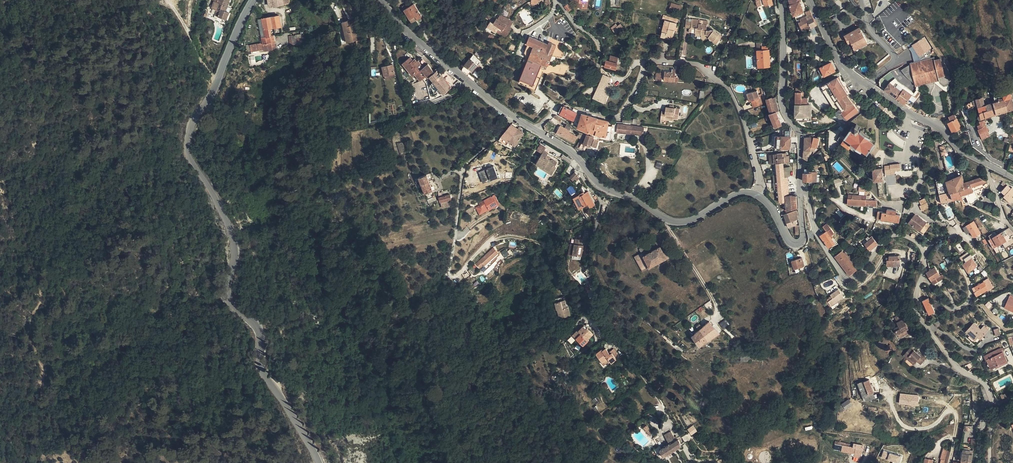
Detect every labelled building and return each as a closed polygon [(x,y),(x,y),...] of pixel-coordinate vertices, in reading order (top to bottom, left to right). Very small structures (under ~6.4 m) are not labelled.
[(218,2),(214,1),(212,9),(216,10),(220,12),(218,16),(227,20),(229,12),(226,11),(230,0),(218,0),(218,2)] [(404,9),(413,4),(411,0),(402,6),(404,9)] [(586,8),(588,0),(575,0),(574,2),(578,2),(577,7),(586,8)] [(794,16),(804,12),(800,2),(801,1),(801,0),(788,0),(794,16)] [(412,22),(422,16),(414,3),(413,4),(404,9),(412,22)] [(669,10),(680,11),(681,5),(670,3),(669,10)] [(271,41),(270,36),(269,28),(270,28),(281,26),(279,15),(262,18),(265,31),(266,36),(262,37),(263,43),(271,41)] [(510,27),(512,23),(513,22),(511,20),(505,17),(500,15),(498,19),(496,18),(493,23),(490,21),(487,26),(496,32),(496,31),(498,29),(507,35),(512,28),(510,27)] [(809,15),(803,18),(801,19),(802,21),(799,23),(802,29),(805,28),(806,30),(817,24),(813,17),(810,19),(809,15)] [(702,24),(702,20),(692,19),(692,22),(691,28),(690,28),(689,30),(689,33),(706,35),(717,44),(722,36),(713,30),(712,29),(711,29),(709,30),(706,30),(707,25),(702,24)] [(349,20),(342,22),(347,43),(360,40),(356,24),(350,25),(349,20)] [(677,23),(665,20),(661,36),(666,38),(667,36),(673,37),(675,30),(674,30),(675,27),(676,27),(677,23)] [(615,34),(623,27),(620,24),(612,30),(615,34)] [(860,28),(845,35),(849,43),(852,41),(856,49),(868,43),(860,28)] [(498,29),(496,31),(506,37),(507,35),(498,29)] [(536,89),(543,72),(544,67),(553,69),(566,72),(568,66),(549,62),(549,60),(551,56),(556,45),(549,42),(548,44),(529,36),(526,44),(527,44),(524,52),(528,58),(528,59),(526,62),(526,64),(520,79),(524,80),(523,84),(536,89)] [(273,49),(271,41),(263,43),(261,43),(250,45),(251,50),(251,52),(259,50),(258,48),(264,47),(265,49),(265,51),(273,49)] [(513,53),(515,54),(518,47),(509,43),(507,49),(513,53)] [(758,67),(771,67),(770,50),(757,50),(758,67)] [(940,80),(940,82),(941,82),(944,85),(949,84),(950,79),(950,76),(950,74),(949,72),(948,68),(945,64),(942,65),(940,58),(934,59),(933,56),(930,57),(929,50),(918,57),(919,60),(910,62),(910,64),(904,69),(916,85),(917,87),(940,80)] [(473,54),(464,64),(461,71),(467,76),(475,67),(477,69),(480,66),(478,64),(481,61),(473,54)] [(615,68),(617,63),(618,57),(610,55),(609,61),(606,60),(605,65),(615,68)] [(428,75),(429,76),(443,94),(451,87),(440,72),(439,73),(437,70),(435,72),(428,64),(423,67),(418,60),(414,59),(413,60),(410,57),(402,63),(413,76),(415,74),(420,81),(426,76),(428,75)] [(835,71),(831,63),(821,67),(825,76),(835,71)] [(384,76),(394,73),(392,65),(382,67),(384,76)] [(665,81),(677,81),(677,77),(675,77),(675,69),(672,69),(672,72),(665,71),(665,74),(665,81)] [(916,85),(904,69),(901,71),(908,78),(916,85)] [(890,72),(881,79),(882,87),(887,91),(897,98),(905,104),(906,102),(911,106),(919,94),(909,86),(906,90),(898,85),(896,87),(890,82),(895,78),(890,72)] [(607,85),(609,78),(603,76),(594,98),(604,102),(610,87),(607,85)] [(840,101),(848,96),(847,94),(848,94),(838,78),(822,86),(824,90),(828,88),(831,86),(840,101)] [(917,87),(918,89),(940,82),(940,80),(917,87)] [(842,103),(840,101),(831,86),(828,88),(830,91),(838,105),(842,103)] [(753,107),(764,103),(763,97),(759,98),(757,90),(747,94),(749,101),(751,101),(753,107)] [(830,91),(826,93),(835,107),(838,105),(830,91)] [(1010,91),(993,96),(995,102),(1004,99),(1006,106),(1012,103),(1010,91)] [(832,117),(843,122),(849,118),(859,111),(848,96),(840,101),(842,103),(838,105),(835,107),(833,109),(835,112),(835,113),(832,117)] [(975,99),(968,104),(969,108),(974,106),(976,105),(977,104),(978,107),(985,105),(983,97),(976,99),(975,99)] [(774,121),(776,127),(782,124),(777,112),(779,111),(776,98),(772,98),(767,99),(771,113),(770,113),(774,121)] [(802,104),(796,104),(796,116),(797,116),(797,120),(800,120),(800,122),(807,122),(808,116),(811,116),(811,105),(808,105),(807,98),(803,98),(802,98),(802,104)] [(994,102),(996,106),(1002,105),(1004,112),(1008,111),(1012,109),(1012,104),(1012,103),(1006,106),(1004,99),(995,102),(994,102)] [(985,105),(978,107),(980,112),(995,108),(997,114),(1004,112),(1002,105),(996,106),(994,102),(985,105)] [(560,109),(558,112),(570,119),(573,120),(577,113),(563,106),(561,110),(560,109)] [(680,109),(674,108),(669,107),(666,107),(666,112),(662,111),(660,121),(664,121),(664,124),(666,124),(666,120),(674,121),(674,119),(678,119),(680,109)] [(995,108),(980,112),(981,119),(997,114),(995,108)] [(592,121),(596,122),(597,118),(589,115),(582,113),(578,123),(577,127),(588,132),(589,132),(592,121)] [(951,121),(948,123),(953,133),(962,128),(957,118),(951,121)] [(983,120),(979,121),(980,124),(978,125),(979,128),(978,129),(980,133),(983,140),(986,138),(984,132),(987,131),(984,126),(986,125),(983,120)] [(606,137),(611,138),(613,126),(608,125),(596,122),(594,129),(596,130),(595,134),(600,136),(606,137)] [(508,141),(518,128),(511,124),(501,136),(499,140),(506,144),(508,141)] [(846,138),(842,143),(849,148),(850,148),(852,145),(862,152),(863,150),(868,154),(876,143),(871,139),(872,138),(861,130),(860,131),(859,131),(861,127),(857,124),(855,127),(853,126),(845,137),(846,138)] [(574,142),(577,137),(577,136),(568,131),(569,131),(565,129),(565,128),(560,125),(556,133),(574,142)] [(623,125),(622,133),(643,135),(644,127),(633,127),(633,126),(623,125)] [(523,132),(518,128),(508,141),(514,144),(515,145),(523,132)] [(790,148),(791,130),(786,130),(785,136),(778,136),(775,136),(774,147),(790,148)] [(581,139),(582,140),(586,134),(579,132),(577,136),(577,137),(581,139)] [(590,146),(594,136),(587,134),(586,134),(583,142),(582,142),(580,147),(586,150),(588,145),(590,146)] [(814,138),(809,138),(804,138),(804,158),(807,160),(808,160),(810,155),(811,151),(812,147),(814,138)] [(635,146),(623,144),(622,149),(625,150),(625,153),(635,154),(635,146)] [(852,145),(850,148),(860,155),(862,152),(852,145)] [(536,163),(540,166),(553,173),(556,168),(554,167),(557,162),(553,159),(551,160),(546,157),(547,155),(548,153),(544,150),(536,163)] [(783,163),(785,163),(785,162),(789,162),(788,155),(786,155),(786,153),(777,154),(778,163),(783,163)] [(540,166),(539,167),(552,175),(553,173),(540,166)] [(883,175),(883,171),(882,168),(874,169),(875,181),(878,180),(883,180),(884,180),(883,175)] [(912,169),(896,171),(896,176),(900,176),(902,178),(911,177),(912,174),(912,169)] [(812,173),(804,173),(803,181),(818,182),(818,172),(812,172),(812,173)] [(432,178),(430,173),(419,177),(421,183),(425,193),(436,189),(435,185),(436,184),(435,181),(434,182),(433,179),(429,180),(428,179),(432,178)] [(779,202),(786,201),(786,195),(784,177),(784,174),(777,175),(778,183),(778,189),(779,202)] [(947,181),(951,192),(965,189),(963,183),(961,176),(947,181)] [(840,178),(834,180),(837,187),(843,185),(840,178)] [(989,186),(989,185),(988,181),(987,181),(980,178),(963,183),(965,189),(951,192),(953,200),(963,198),(966,197),(969,203),(979,198),(976,191),(974,186),(982,183),(984,187),(986,187),(988,187),(989,186)] [(944,194),(951,192),(947,181),(946,179),(940,181),(942,189),(943,189),(944,194)] [(936,182),(939,195),(944,194),(943,189),(942,189),(940,181),(938,181),(936,182)] [(1012,201),(1012,188),(1012,187),(1011,188),(1007,185),(1001,191),(1005,195),(1004,196),(1011,203),(1012,202),(1012,201)] [(580,195),(579,194),(573,197),(579,208),(589,203),(591,206),(595,204),(588,191),(584,193),(580,195)] [(941,202),(953,200),(951,192),(944,194),(939,195),(941,202)] [(440,202),(448,200),(451,199),(450,194),(439,197),(440,202)] [(479,215),(488,210),(496,206),(498,205),(493,195),(483,201),(478,204),(479,206),(475,208),(479,215)] [(786,201),(787,211),(798,208),(797,196),(792,195),(789,195),(786,195),(786,201)] [(848,198),(845,198),(845,204),(866,206),(866,205),(869,205),(873,206),(877,206),(877,200),(867,200),(848,198)] [(921,211),(929,207),(926,203),(921,205),(919,206),(921,211)] [(897,211),(887,209),(887,213),(879,211),(877,218),(900,221),(901,215),(896,214),(897,211)] [(798,210),(784,214),(789,227),(797,225),(795,220),(799,219),(798,216),(798,215),(797,213),(799,213),(798,210)] [(920,231),(921,230),(927,222),(915,214),(909,223),(920,231)] [(970,232),(974,238),(981,233),(974,221),(963,228),(967,234),(970,232)] [(927,222),(921,230),(925,233),(930,225),(927,222)] [(834,233),(827,224),(823,227),(827,231),(821,236),(829,248),(835,243),(831,236),(834,233)] [(1010,239),(1005,230),(995,236),(991,238),(989,239),(994,248),(997,246),(1002,243),(1010,239)] [(870,250),(878,244),(873,237),(865,244),(870,250)] [(581,245),(582,240),(576,239),(572,254),(581,257),(583,245),(581,245)] [(642,253),(641,253),(635,257),(643,270),(669,256),(663,245),(643,256),(642,253)] [(493,248),(476,264),(484,272),(492,265),(491,263),(500,255),(493,248)] [(852,263),(847,257),(844,253),(843,251),(835,256),(849,275),(857,269),(855,267),(852,263)] [(970,255),(965,258),(967,261),(963,264),(969,272),(978,266),(970,255)] [(898,260),(898,256),(889,256),(889,258),(889,260),(887,260),(887,266),(901,266),(900,260),(898,260)] [(794,269),(805,266),(802,257),(792,261),(794,269)] [(935,267),(927,272),(932,281),(935,279),(940,276),(935,267)] [(466,280),(471,275),(468,270),(462,274),(466,280)] [(984,282),(972,288),(977,296),(988,290),(989,290),(993,288),(988,278),(984,281),(984,282)] [(170,288),(167,290),(171,294),(175,299),(179,294),(170,288)] [(844,297),(838,289),(831,294),(833,298),(829,301),(832,305),(844,297)] [(175,299),(171,294),(165,302),(170,306),(175,299)] [(1012,311),(1012,297),(1010,295),(1007,302),(1006,304),(1004,308),(1012,311)] [(557,318),(570,315),(568,307),(567,307),(564,296),(552,299),(557,318)] [(929,298),(923,300),(930,314),(935,311),(929,298)] [(898,322),(904,319),(901,314),(895,317),(898,322)] [(907,325),(904,319),(898,322),(899,326),(895,328),(898,334),(906,330),(911,328),(909,324),(907,325)] [(939,319),(934,322),(938,327),(944,324),(939,319)] [(692,335),(699,345),(719,333),(709,321),(702,327),(699,329),(692,335)] [(982,337),(989,330),(984,325),(981,329),(974,323),(966,331),(975,340),(978,337),(980,335),(982,337)] [(588,339),(593,334),(587,328),(586,329),(583,326),(578,331),(577,330),(573,335),(583,345),(589,339),(588,339)] [(897,346),(886,335),(878,342),(888,354),(897,346)] [(683,350),(667,338),(666,339),(682,352),(683,350)] [(1010,345),(1007,340),(1001,342),(1003,347),(1004,349),(1010,347),(1010,345)] [(914,365),(917,361),(921,356),(916,352),(911,347),(904,356),(914,365)] [(619,356),(613,349),(608,352),(605,348),(602,350),(601,349),(596,354),(603,365),(609,360),(611,363),(614,360),(619,356)] [(1003,352),(1001,348),(984,356),(986,360),(988,360),(1003,352)] [(1007,361),(1003,352),(988,360),(992,368),(1007,361)] [(924,356),(918,362),(921,365),(927,358),(924,356)] [(869,379),(859,383),(865,400),(876,396),(869,379)] [(919,396),(900,393),(899,404),(917,407),(919,396)] [(843,403),(846,408),(852,404),(849,399),(843,403)] [(712,421),(718,417),(714,411),(708,416),(712,421)] [(735,422),(731,414),(725,417),(730,425),(735,422)] [(668,441),(674,437),(670,431),(664,435),(668,441)] [(685,443),(691,439),(688,433),(681,437),(685,443)] [(676,436),(674,437),(668,441),(669,444),(661,449),(660,447),(658,448),(657,446),(654,448),(660,459),(664,457),(663,456),(681,445),(676,436)] [(833,451),(853,454),(853,461),(860,462),(863,445),(853,443),(852,447),(847,446),(847,443),(835,441),(833,451)] [(973,450),(964,449),(961,462),(959,462),(972,462),(974,451),(973,450)] [(881,458),(887,460),(887,461),(896,462),(900,462),(901,457),(890,454),(890,453),(883,451),(881,458)]
